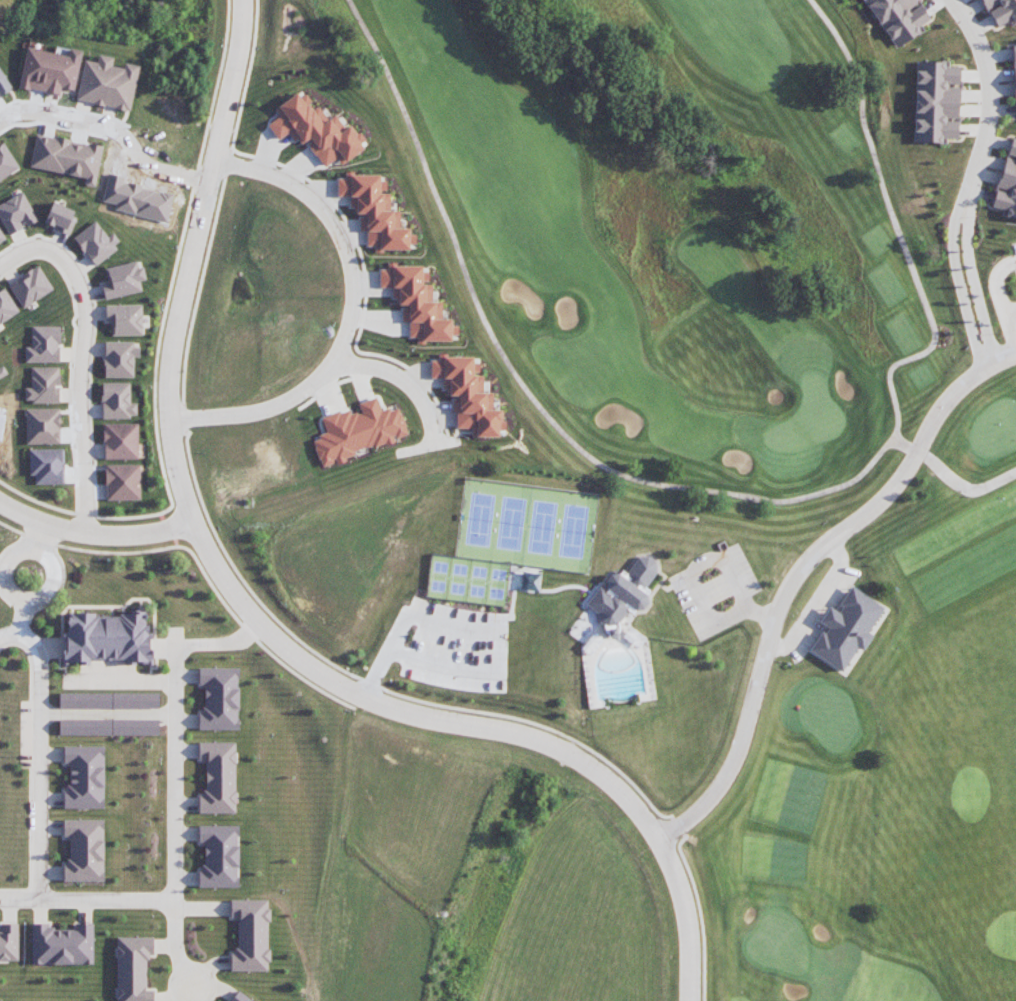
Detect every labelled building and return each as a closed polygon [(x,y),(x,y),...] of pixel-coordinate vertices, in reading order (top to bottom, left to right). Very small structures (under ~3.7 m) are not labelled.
[(898,45),(933,19),(919,0),(865,0),(898,45)] [(989,24),(1015,8),(1015,0),(975,0),(989,24)] [(19,87),(60,94),(61,88),(74,90),(80,57),(26,47),(19,87)] [(139,65),(124,62),(123,67),(111,65),(113,57),(98,54),(97,62),(84,59),(76,100),(131,110),(139,65)] [(916,59),(960,60),(957,143),(913,141),(916,59)] [(12,88),(0,69),(0,96),(12,88)] [(277,139),(288,133),(300,144),(306,145),(318,156),(324,166),(337,158),(341,163),(349,159),(366,141),(360,131),(356,134),(351,125),(339,132),(331,118),(323,123),(318,115),(312,110),(302,100),(298,93),(274,107),(279,116),(268,123),(277,139)] [(990,210),(1015,218),(1015,133),(1013,132),(990,210)] [(102,145),(36,134),(30,167),(86,176),(85,184),(95,186),(102,145)] [(20,168),(5,143),(0,146),(0,180),(20,168)] [(381,173),(345,173),(345,178),(338,178),(337,195),(351,196),(351,214),(359,214),(359,230),(367,230),(367,246),(374,246),(374,250),(409,250),(409,228),(393,228),(393,210),(381,210),(381,173)] [(8,235),(38,220),(23,192),(0,204),(0,218),(8,235)] [(77,209),(51,202),(44,225),(70,232),(77,209)] [(113,232),(107,236),(95,220),(73,237),(94,265),(122,244),(113,232)] [(140,260),(104,268),(108,282),(102,284),(105,299),(142,291),(140,281),(144,280),(140,260)] [(423,265),(396,266),(396,262),(387,262),(387,269),(379,269),(380,287),(393,286),(394,306),(401,306),(401,322),(409,322),(409,337),(417,336),(417,341),(452,340),(451,318),(435,319),(435,301),(424,301),(423,265)] [(53,291),(40,265),(8,282),(22,307),(53,291)] [(5,287),(0,290),(0,323),(19,311),(5,287)] [(143,334),(142,304),(105,305),(106,320),(112,320),(112,335),(143,334)] [(60,361),(59,325),(30,326),(31,346),(25,346),(25,362),(60,361)] [(104,342),(104,377),(134,377),(134,357),(139,357),(140,342),(104,342)] [(475,356),(438,354),(438,360),(431,360),(430,377),(445,378),(444,396),(453,396),(452,412),(458,412),(457,427),(472,428),(471,435),(499,437),(499,429),(505,430),(506,420),(501,420),(501,410),(486,409),(487,392),(474,392),(475,356)] [(59,366),(31,367),(31,387),(25,387),(25,402),(60,402),(59,366)] [(103,417),(137,417),(137,402),(130,402),(130,382),(101,382),(101,402),(103,402),(103,417)] [(396,407),(381,411),(377,397),(358,403),(361,411),(351,414),(348,409),(322,417),(326,432),(313,440),(317,453),(320,459),(322,466),(328,465),(336,460),(339,465),(359,450),(395,440),(394,438),(408,434),(402,416),(396,407)] [(26,443),(60,443),(60,408),(25,408),(26,443)] [(138,458),(138,423),(104,423),(104,458),(138,458)] [(29,449),(30,475),(34,475),(35,484),(63,483),(62,448),(29,449)] [(140,464),(105,464),(106,500),(140,499),(140,464)] [(623,568),(627,572),(639,557),(649,556),(657,562),(659,572),(648,584),(648,587),(650,590),(648,594),(648,601),(643,609),(636,609),(634,613),(629,611),(621,622),(621,629),(619,632),(619,636),(610,637),(609,633),(606,631),(603,623),(599,621),(598,611),(609,596),(605,592),(608,588),(607,580),(612,573),(620,572),(623,568)] [(851,583),(837,603),(842,606),(838,610),(830,605),(820,620),(829,626),(825,632),(822,629),(809,649),(843,671),(858,648),(863,650),(873,634),(870,630),(885,606),(851,583)] [(63,662),(86,665),(87,658),(135,662),(152,664),(153,649),(149,649),(151,632),(146,631),(148,611),(129,609),(128,617),(69,611),(63,662)] [(202,729),(239,729),(238,667),(199,667),(199,684),(202,684),(202,729)] [(159,692),(59,693),(59,709),(159,708),(159,692)] [(159,718),(59,719),(59,735),(159,733),(159,718)] [(199,759),(206,759),(206,793),(199,793),(199,812),(236,812),(236,741),(199,742),(199,759)] [(104,746),(64,745),(64,762),(67,762),(67,807),(104,807),(104,746)] [(67,881),(104,881),(104,819),(64,819),(63,836),(67,836),(67,881)] [(239,825),(199,825),(198,841),(202,842),(202,887),(238,887),(239,825)] [(231,970),(269,970),(269,899),(231,899),(231,917),(237,917),(237,953),(231,953),(231,970)] [(19,960),(18,923),(0,923),(0,929),(0,960),(19,960)] [(32,964),(93,963),(93,923),(77,923),(77,926),(32,926),(32,964)] [(117,936),(116,1000),(153,1000),(153,987),(146,987),(146,957),(154,957),(154,937),(117,936)] [(238,990),(230,1000),(254,1000),(238,990)]
